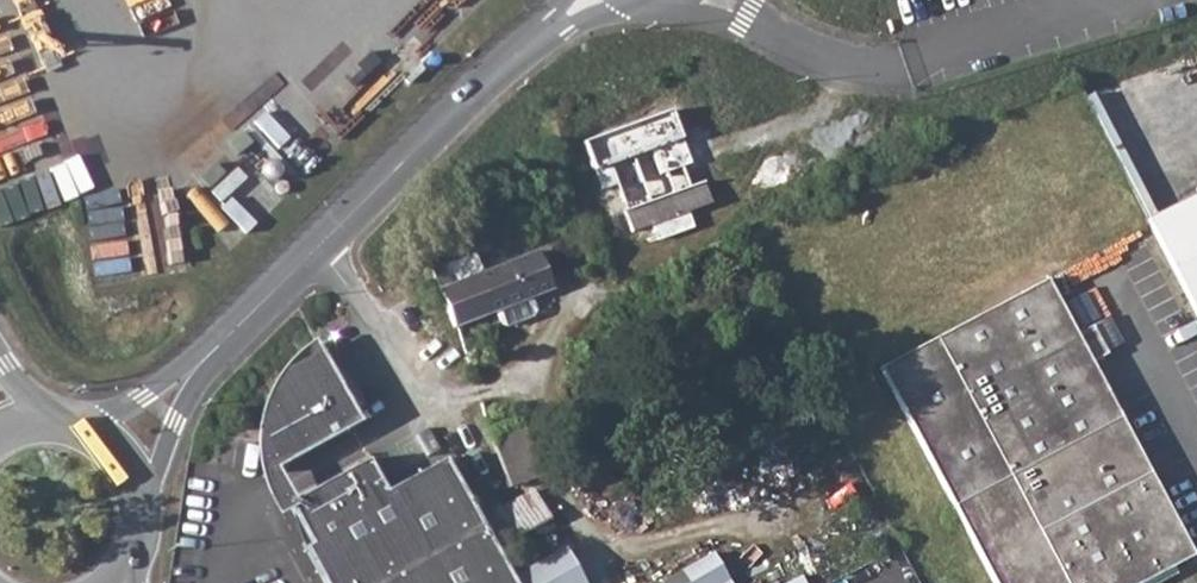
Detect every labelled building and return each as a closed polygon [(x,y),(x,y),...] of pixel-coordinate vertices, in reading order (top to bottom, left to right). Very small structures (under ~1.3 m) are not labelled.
[(636,191),(620,196),(632,230),(652,224),(658,241),(695,227),(689,209),(711,202),(705,181),(676,190),(672,180),(636,191)] [(618,189),(620,196),(636,191),(633,185),(618,189)] [(1149,219),(1151,223),(1196,313),(1196,195),(1157,215),(1149,219)] [(444,262),(432,268),(454,326),(458,325),(553,286),(537,249),(484,269),(451,282),(444,262)] [(881,365),(995,582),(1157,582),(1178,572),(1174,564),(1188,557),(1183,549),(1190,545),(1093,360),(1108,351),(1093,323),(1077,331),(1048,277),(881,365)] [(265,475),(359,421),(315,344),(308,349),(303,354),(283,376),(270,400),(266,415),(262,435),(262,449),(263,463),(265,475)] [(476,485),(464,491),(480,519),(486,516),(504,506),(496,493),(543,473),(523,418),(510,422),(506,411),(487,418),(506,472),(476,485)] [(516,581),(480,519),(464,491),(449,465),(444,456),(386,490),(368,458),(289,503),(302,525),(308,521),(316,536),(304,544),(326,582),(517,582),(516,581)] [(540,582),(595,582),(600,580),(586,556),(540,582)] [(668,582),(736,582),(724,557),(668,582)]
